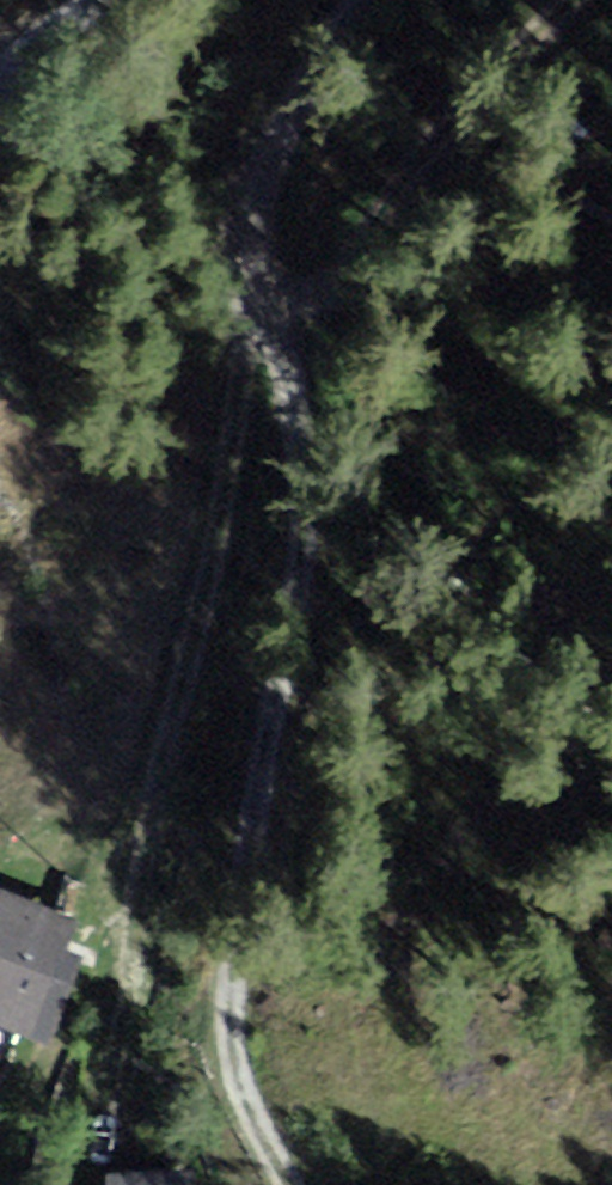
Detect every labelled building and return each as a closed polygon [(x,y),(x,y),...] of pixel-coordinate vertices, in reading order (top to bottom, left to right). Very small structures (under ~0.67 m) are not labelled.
[(0,902),(0,1033),(31,1042),(75,931),(0,902)] [(105,1184),(197,1184),(196,1172),(104,1179),(105,1184)]
